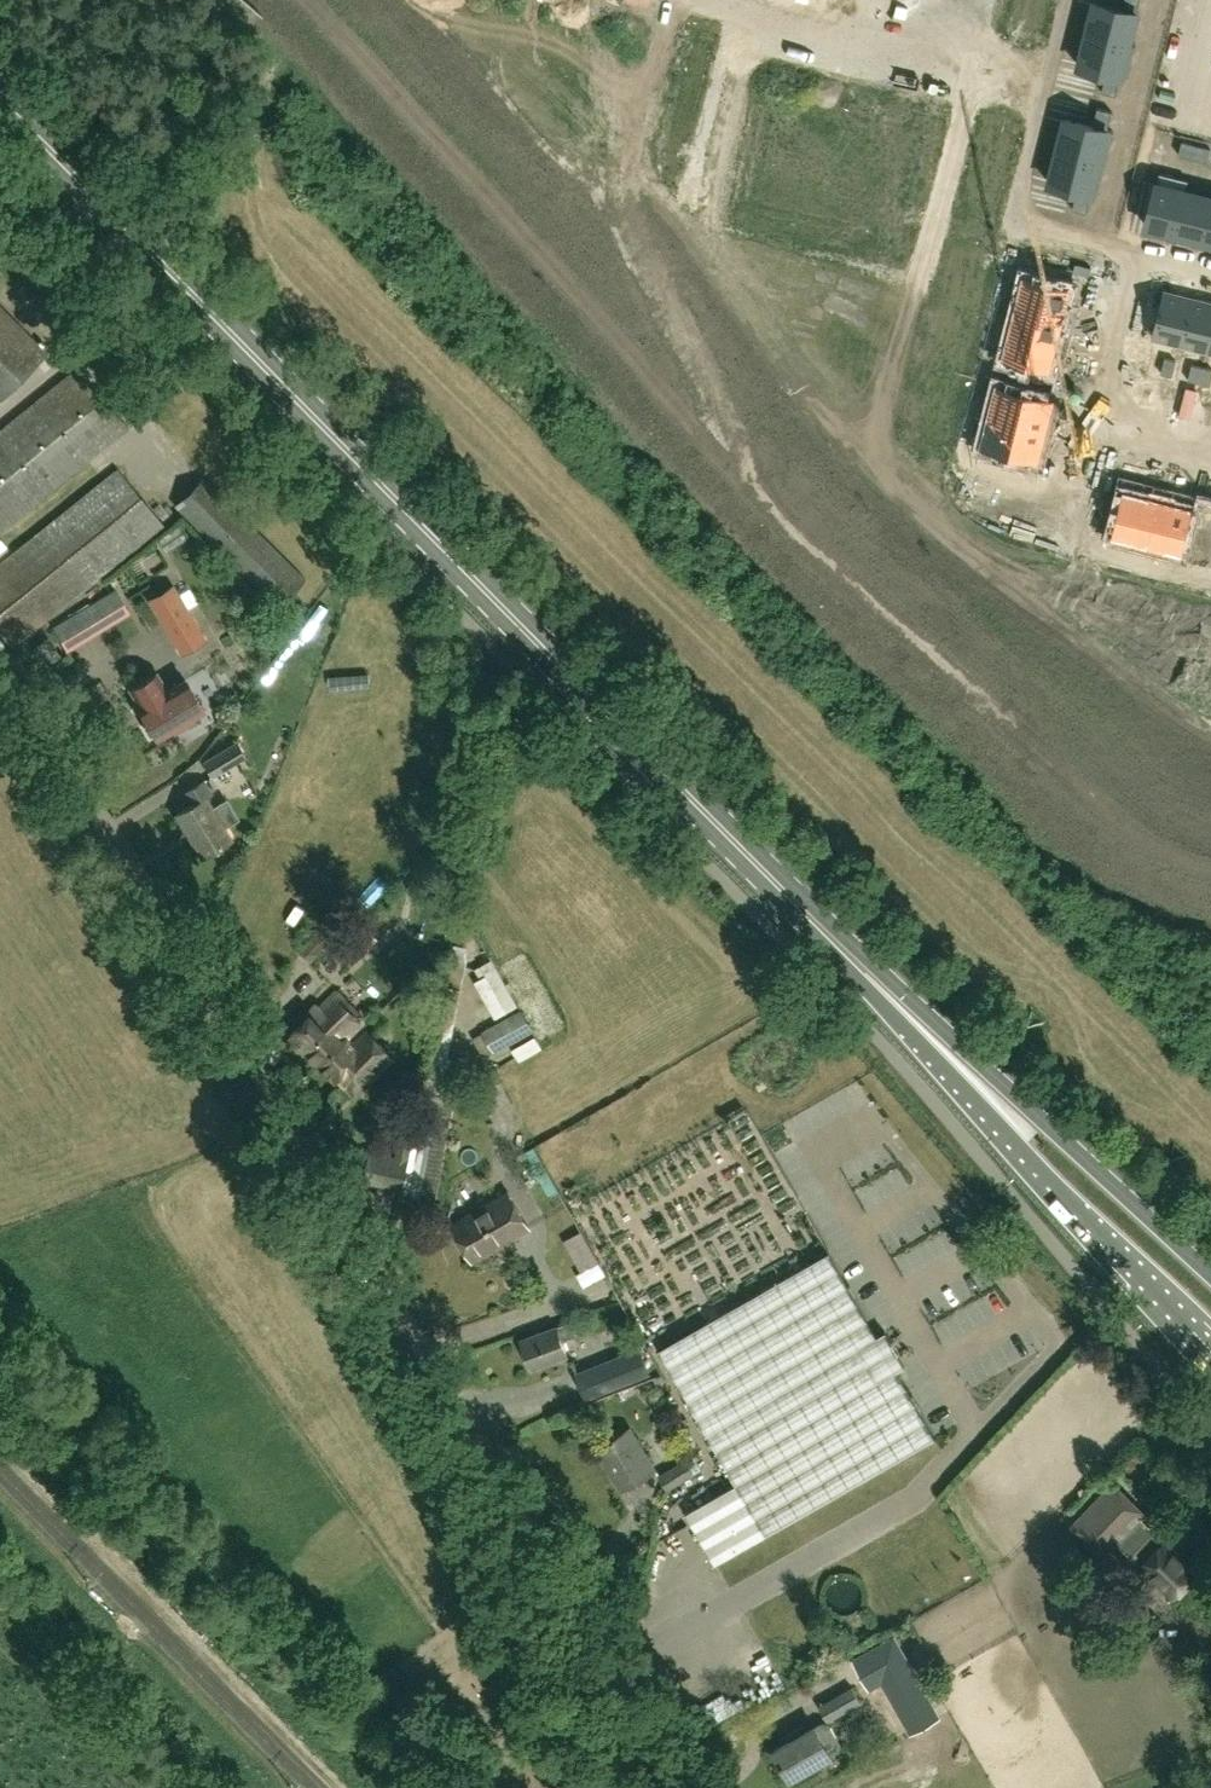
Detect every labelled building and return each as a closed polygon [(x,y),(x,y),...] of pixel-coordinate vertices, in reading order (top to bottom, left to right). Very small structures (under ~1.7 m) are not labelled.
[(1087,34),(1130,45),(1141,0),(1126,0),(1124,9),(1095,2),(1087,34)] [(1087,34),(1079,66),(1107,73),(1104,88),(1118,91),(1130,45),(1087,34)] [(1066,119),(1058,151),(1100,162),(1112,116),(1098,112),(1094,126),(1066,119)] [(1181,146),(1179,155),(1193,159),(1195,149),(1181,146)] [(1195,149),(1193,159),(1207,162),(1209,153),(1195,149)] [(1058,151),(1050,184),(1078,191),(1074,205),(1088,208),(1100,162),(1058,151)] [(1157,184),(1146,226),(1174,233),(1185,191),(1157,184)] [(1174,233),(1201,240),(1210,200),(1210,198),(1185,191),(1174,233)] [(1201,240),(1210,243),(1210,200),(1201,240)] [(1026,278),(1019,306),(1061,317),(1068,289),(1026,278)] [(1165,290),(1153,338),(1181,345),(1193,298),(1165,290)] [(1181,345),(1207,352),(1210,338),(1210,302),(1193,298),(1181,345)] [(0,306),(0,400),(47,353),(0,306)] [(1019,306),(1013,329),(1056,339),(1061,317),(1019,306)] [(1099,311),(1096,325),(1105,328),(1108,314),(1099,311)] [(1096,325),(1092,340),(1101,342),(1105,328),(1096,325)] [(1013,329),(1006,357),(1049,367),(1056,339),(1013,329)] [(1090,348),(1086,362),(1096,364),(1099,350),(1090,348)] [(1167,360),(1163,374),(1173,376),(1176,362),(1167,360)] [(127,427),(78,367),(0,430),(0,530),(127,427)] [(1194,367),(1190,381),(1200,383),(1203,369),(1194,367)] [(1200,383),(1209,385),(1210,377),(1210,371),(1203,369),(1200,383)] [(999,386),(991,415),(1045,429),(1052,401),(1063,404),(1067,387),(1037,380),(1033,395),(999,386)] [(991,415),(984,445),(1019,453),(1015,468),(1045,476),(1049,459),(1038,456),(1045,429),(991,415)] [(163,525),(117,468),(0,563),(0,632),(12,647),(163,525)] [(277,607),(306,579),(203,477),(175,505),(277,607)] [(139,493),(154,507),(163,497),(147,484),(139,493)] [(1118,491),(1115,505),(1131,509),(1124,537),(1152,544),(1163,502),(1135,495),(1118,491)] [(1163,502),(1152,544),(1180,551),(1187,523),(1204,527),(1207,513),(1191,509),(1163,502)] [(171,587),(151,599),(183,653),(204,640),(171,587)] [(53,627),(66,647),(128,610),(116,590),(53,627)] [(47,638),(34,648),(47,664),(59,655),(47,638)] [(204,710),(186,679),(167,690),(157,672),(130,688),(140,706),(138,707),(147,721),(143,725),(148,733),(153,732),(157,738),(183,723),(189,727),(201,719),(200,713),(204,710)] [(236,741),(203,761),(212,776),(245,756),(236,741)] [(213,807),(206,796),(212,793),(204,780),(186,791),(193,804),(175,814),(201,857),(232,839),(224,827),(238,818),(227,799),(213,807)] [(329,916),(300,950),(312,961),(341,926),(329,916)] [(487,955),(465,966),(489,1014),(511,1003),(487,955)] [(336,991),(291,1036),(320,1066),(348,1035),(364,1019),(336,991)] [(522,1009),(473,1037),(485,1058),(534,1029),(522,1009)] [(320,1066),(336,1081),(352,1098),(393,1057),(366,1030),(354,1041),(348,1035),(320,1066)] [(853,1080),(789,1113),(797,1129),(862,1095),(853,1080)] [(409,1160),(371,1152),(365,1181),(403,1188),(409,1160)] [(509,1191),(452,1224),(473,1260),(530,1227),(509,1191)] [(1165,1234),(1156,1242),(1174,1261),(1183,1252),(1165,1234)] [(877,1336),(858,1303),(830,1252),(659,1349),(689,1401),(737,1483),(686,1512),(716,1564),(936,1438),(898,1371),(906,1366),(886,1331),(877,1336)] [(574,1320),(521,1340),(532,1369),(568,1356),(563,1341),(579,1335),(574,1320)] [(640,1349),(600,1365),(609,1388),(649,1371),(640,1349)] [(597,1448),(622,1490),(656,1469),(631,1427),(597,1448)] [(685,1460),(660,1475),(669,1489),(694,1474),(685,1460)] [(1148,1514),(1115,1482),(1079,1519),(1093,1532),(1085,1539),(1105,1558),(1119,1543),(1140,1564),(1138,1569),(1148,1578),(1153,1577),(1175,1597),(1199,1572),(1143,1518),(1148,1514)] [(894,1636),(881,1643),(895,1668),(908,1661),(894,1636)] [(747,1664),(760,1688),(771,1683),(757,1659),(747,1664)] [(939,1716),(913,1669),(887,1683),(906,1717),(919,1710),(926,1723),(939,1716)] [(828,1722),(862,1702),(853,1685),(819,1705),(828,1722)] [(824,1721),(816,1725),(773,1749),(790,1779),(841,1750),(843,1743),(833,1723),(824,1721)]
